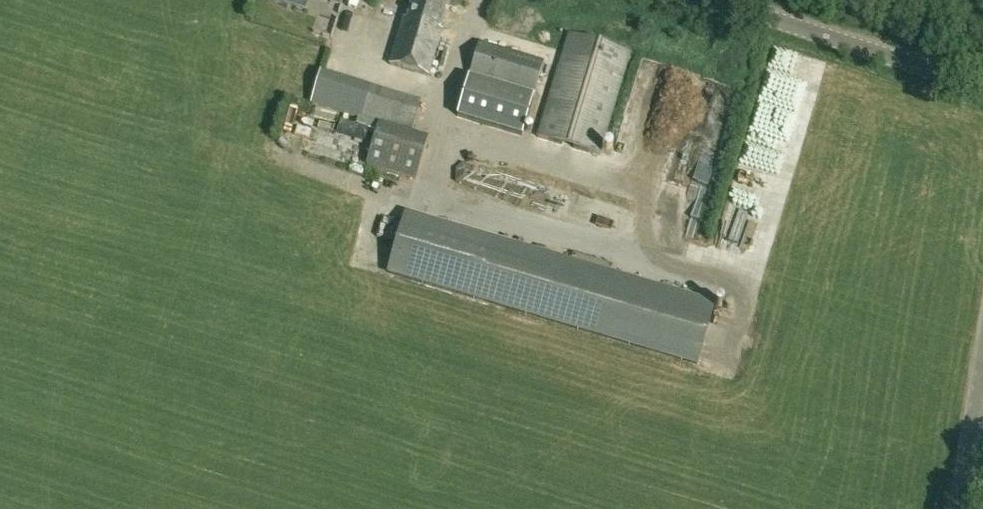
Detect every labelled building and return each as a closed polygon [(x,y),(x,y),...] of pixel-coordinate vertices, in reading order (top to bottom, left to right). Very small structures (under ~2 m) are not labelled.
[(402,19),(389,66),(428,77),(441,31),(437,29),(446,0),(412,0),(406,20),(402,19)] [(364,4),(350,50),(377,58),(390,12),(364,4)] [(568,35),(537,138),(599,157),(630,53),(568,35)] [(479,42),(469,73),(534,93),(544,62),(479,42)] [(370,86),(371,81),(325,70),(317,103),(415,127),(422,99),(370,86)] [(533,96),(468,76),(456,116),(521,136),(533,96)] [(416,179),(428,139),(379,125),(367,165),(393,172),(390,183),(401,186),(404,176),(416,179)] [(469,175),(467,185),(487,189),(489,179),(469,175)] [(626,225),(630,211),(595,199),(590,213),(626,225)] [(405,214),(387,273),(695,365),(713,306),(405,214)]
